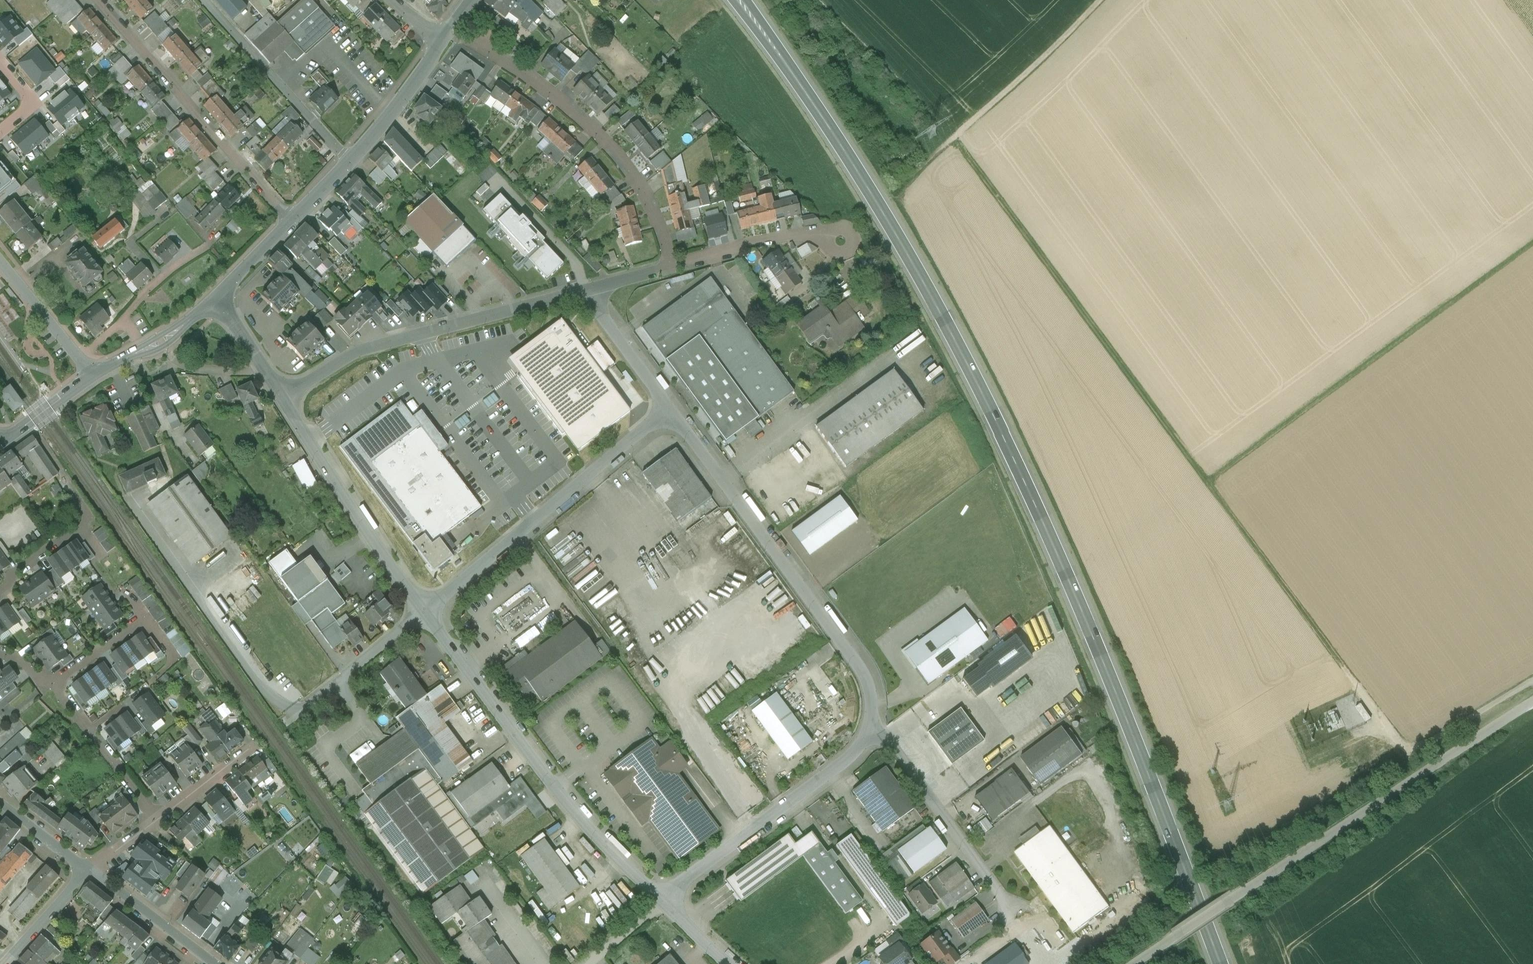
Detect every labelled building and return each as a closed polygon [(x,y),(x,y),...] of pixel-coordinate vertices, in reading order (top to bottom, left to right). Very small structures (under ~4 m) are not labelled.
[(46,5),(51,10),(57,5),(61,1),(60,0),(51,0),(46,5)] [(73,0),(60,0),(61,1),(57,5),(62,10),(73,0)] [(73,0),(62,10),(67,15),(70,11),(75,17),(82,11),(73,0)] [(127,4),(140,19),(153,8),(146,0),(131,0),(127,4)] [(239,0),(214,0),(232,21),(247,8),(239,0)] [(259,0),(253,0),(249,3),(263,19),(268,14),(266,10),(259,0)] [(267,0),(259,0),(266,10),(271,6),(267,0)] [(277,24),(288,36),(318,9),(310,0),(303,0),(277,24)] [(356,6),(360,11),(371,0),(361,0),(356,6)] [(371,0),(360,11),(364,15),(375,4),(371,0)] [(426,2),(423,5),(438,21),(448,7),(442,0),(424,0),(426,2)] [(485,4),(505,18),(517,2),(515,0),(488,0),(485,4)] [(530,0),(521,0),(518,2),(529,14),(528,15),(531,17),(537,8),(530,0)] [(542,2),(555,15),(565,6),(560,0),(544,0),(542,2)] [(517,2),(505,18),(515,24),(519,19),(524,22),(528,15),(529,14),(518,2),(517,2)] [(375,4),(364,15),(369,20),(368,21),(375,29),(388,17),(376,4),(375,4)] [(537,8),(531,17),(534,20),(542,13),(537,8)] [(103,25),(89,9),(77,20),(86,31),(91,36),(103,25)] [(318,9),(288,36),(294,42),(304,54),(335,27),(318,9)] [(67,15),(60,21),(65,26),(75,17),(70,11),(67,15)] [(157,20),(152,14),(143,22),(152,32),(163,23),(159,18),(157,20)] [(272,19),(268,14),(263,19),(244,36),(269,64),(284,51),(294,42),(277,24),(272,19)] [(528,15),(524,22),(522,25),(528,30),(534,20),(531,17),(528,15)] [(203,27),(210,23),(206,16),(199,21),(203,27)] [(505,24),(497,16),(493,21),(501,29),(505,24)] [(388,17),(375,29),(383,37),(385,36),(389,41),(399,31),(400,30),(388,17)] [(10,18),(0,26),(0,42),(5,48),(14,41),(23,33),(22,33),(10,18)] [(86,31),(77,20),(71,25),(80,36),(86,31)] [(163,23),(152,32),(157,38),(168,28),(163,23)] [(116,41),(103,25),(91,36),(104,52),(116,41)] [(27,28),(22,33),(23,33),(14,41),(19,47),(33,35),(27,28)] [(168,28),(157,38),(162,45),(163,44),(174,35),(168,28)] [(399,31),(389,41),(394,46),(404,36),(399,31)] [(188,50),(175,34),(174,35),(163,44),(177,60),(188,50)] [(294,42),(284,51),(293,61),(295,60),(296,62),(304,54),(294,42)] [(200,48),(193,55),(188,50),(177,60),(191,75),(196,70),(202,66),(202,65),(208,60),(208,57),(200,48)] [(573,64),(554,49),(540,65),(560,81),(570,70),(573,65),(573,64)] [(589,50),(584,55),(590,60),(591,59),(594,56),(589,50)] [(42,58),(36,51),(32,55),(31,54),(19,64),(37,86),(48,77),(55,72),(43,57),(42,58)] [(119,53),(110,61),(114,65),(123,58),(119,53)] [(584,55),(583,54),(578,59),(585,66),(590,60),(584,55)] [(114,65),(113,67),(121,77),(132,68),(123,58),(114,65)] [(585,66),(578,59),(573,64),(573,65),(570,70),(576,75),(582,69),(585,66)] [(585,66),(582,69),(586,74),(596,64),(591,59),(590,60),(585,66)] [(138,66),(126,77),(140,93),(152,82),(138,66)] [(55,85),(57,83),(66,75),(60,68),(55,72),(48,77),(55,85)] [(203,77),(196,70),(191,75),(190,76),(196,83),(203,77)] [(330,83),(319,70),(311,77),(322,89),(310,101),(323,113),(337,99),(325,87),(330,83)] [(475,81),(463,72),(452,86),(457,90),(465,96),(472,85),(475,81)] [(203,77),(196,83),(200,89),(211,80),(212,79),(207,73),(203,77)] [(66,75),(57,83),(61,87),(70,80),(66,75)] [(602,89),(588,76),(574,90),(588,103),(600,90),(602,89)] [(211,80),(200,89),(205,93),(215,84),(211,80)] [(5,103),(3,102),(11,95),(6,89),(7,89),(0,81),(0,107),(5,103)] [(166,98),(152,82),(140,93),(154,108),(166,98)] [(223,94),(215,84),(205,93),(210,100),(216,95),(219,98),(223,94)] [(514,94),(500,84),(491,96),(497,101),(505,106),(514,94)] [(477,89),(473,95),(478,100),(486,89),(480,85),(477,89)] [(465,96),(457,90),(452,96),(460,102),(465,96)] [(600,90),(588,103),(599,115),(612,102),(600,90)] [(66,94),(65,93),(58,99),(74,119),(79,114),(78,113),(85,108),(70,91),(66,94)] [(442,100),(432,92),(427,98),(438,106),(440,103),(442,100)] [(533,108),(514,94),(505,106),(500,113),(514,124),(518,119),(523,123),(533,108)] [(219,98),(216,95),(210,100),(204,105),(218,121),(230,111),(219,98)] [(427,98),(425,96),(414,110),(420,115),(416,119),(422,123),(423,122),(429,126),(436,116),(441,109),(441,108),(438,106),(427,98)] [(74,119),(58,99),(51,104),(52,106),(48,110),(62,127),(68,122),(69,123),(74,119)] [(505,106),(497,101),(492,108),(500,113),(505,106)] [(164,104),(153,113),(162,123),(172,114),(164,104)] [(614,105),(604,115),(610,121),(620,111),(614,105)] [(291,106),(282,115),(286,119),(287,120),(292,116),(296,112),(291,106)] [(533,108),(523,123),(528,126),(538,112),(539,112),(533,108)] [(441,109),(436,116),(443,122),(448,115),(441,109)] [(235,116),(230,111),(218,121),(232,137),(244,127),(243,126),(235,116)] [(241,111),(235,116),(243,126),(249,120),(241,111)] [(628,111),(614,123),(619,128),(633,116),(628,111)] [(692,124),(698,132),(714,119),(708,111),(692,124)] [(301,117),(296,112),(292,116),(297,121),(301,117)] [(538,112),(530,123),(536,128),(545,117),(538,112)] [(172,114),(162,123),(169,132),(180,122),(172,114)] [(122,140),(131,134),(118,116),(109,123),(122,140)] [(292,116),(287,120),(286,119),(282,123),(287,128),(293,123),(295,125),(298,122),(297,121),(292,116)] [(202,135),(188,119),(177,128),(183,136),(191,145),(202,135)] [(49,137),(35,120),(23,130),(37,147),(49,137)] [(548,120),(537,133),(550,144),(561,131),(548,120)] [(53,135),(57,131),(53,126),(49,121),(44,125),(53,135)] [(65,131),(58,122),(53,126),(57,131),(53,135),(56,139),(65,131)] [(254,122),(245,130),(253,138),(255,136),(262,130),(254,122)] [(637,122),(623,134),(634,146),(648,134),(637,122)] [(282,123),(275,130),(280,135),(287,128),(282,123)] [(280,135),(277,138),(288,149),(303,134),(295,125),(293,123),(287,128),(280,135)] [(754,127),(745,135),(752,143),(762,135),(754,127)] [(177,128),(168,135),(175,143),(183,136),(177,128)] [(37,147),(23,130),(11,140),(25,157),(37,147)] [(422,161),(393,130),(383,143),(384,143),(395,155),(411,172),(423,161),(422,161)] [(561,131),(550,144),(563,156),(566,152),(574,143),(561,131)] [(648,134),(634,146),(646,160),(660,148),(648,134)] [(216,150),(202,135),(191,145),(204,160),(208,157),(216,150)] [(253,138),(245,145),(249,150),(256,145),(260,141),(255,136),(253,138)] [(683,153),(688,159),(709,142),(704,136),(683,153)] [(307,143),(320,151),(324,144),(311,137),(307,143)] [(262,152),(262,153),(272,164),(288,149),(277,138),(262,152)] [(395,155),(384,143),(380,148),(391,159),(395,155)] [(574,143),(566,152),(574,159),(582,150),(574,143)] [(563,156),(550,144),(543,151),(549,156),(548,157),(550,158),(550,157),(556,163),(563,156)] [(272,164),(262,153),(262,152),(256,145),(249,150),(256,158),(256,159),(266,170),(272,164)] [(443,157),(447,153),(440,145),(436,149),(443,157)] [(391,159),(380,148),(369,159),(381,172),(382,172),(388,165),(392,160),(391,159)] [(439,161),(443,157),(436,149),(431,153),(439,161)] [(493,150),(487,156),(495,164),(501,159),(493,150)] [(12,151),(8,155),(16,164),(20,160),(12,151)] [(434,165),(439,161),(431,153),(427,157),(434,165)] [(145,154),(138,160),(141,164),(148,158),(145,154)] [(663,154),(650,165),(655,170),(668,159),(663,154)] [(204,160),(197,166),(203,173),(213,163),(208,157),(204,160)] [(430,169),(434,165),(427,157),(422,161),(423,161),(430,169)] [(591,158),(577,169),(584,178),(588,183),(602,172),(591,158)] [(213,163),(203,173),(207,178),(214,172),(218,169),(213,163)] [(671,163),(660,172),(664,188),(677,185),(671,163)] [(5,192),(16,182),(16,181),(12,184),(6,175),(9,173),(1,164),(0,164),(0,196),(5,192)] [(395,173),(388,165),(382,172),(391,182),(397,176),(395,174),(395,173)] [(387,178),(377,168),(368,177),(378,186),(387,178)] [(207,178),(205,180),(214,190),(223,182),(214,172),(207,178)] [(602,172),(588,183),(599,198),(612,188),(613,187),(602,172)] [(366,187),(354,174),(344,184),(357,197),(360,194),(366,187)] [(34,177),(24,185),(32,195),(42,187),(34,177)] [(584,178),(578,182),(583,188),(588,183),(584,178)] [(148,179),(136,189),(140,195),(153,184),(148,179)] [(16,182),(5,192),(9,197),(21,187),(16,182)] [(599,198),(588,183),(583,188),(593,202),(599,198)] [(664,188),(672,215),(688,211),(687,206),(681,183),(677,185),(664,188)] [(724,201),(719,183),(713,185),(717,199),(707,202),(708,206),(724,201)] [(153,184),(140,195),(146,201),(159,192),(153,184)] [(357,197),(344,184),(336,193),(348,206),(354,200),(357,197)] [(228,187),(214,202),(225,213),(240,198),(228,187)] [(381,202),(366,187),(360,194),(374,209),(381,202)] [(703,187),(692,190),(696,204),(697,208),(708,206),(707,202),(703,187)] [(620,196),(612,188),(599,198),(605,206),(608,203),(620,196)] [(750,191),(738,194),(740,202),(752,199),(750,191)] [(159,192),(146,201),(153,210),(166,200),(159,192)] [(796,198),(790,192),(778,195),(780,202),(780,203),(784,218),(784,219),(801,214),(796,198)] [(452,216),(433,195),(404,222),(405,223),(411,230),(419,239),(432,253),(446,268),(476,241),(462,226),(463,226),(453,215),(452,216)] [(538,196),(531,203),(541,212),(548,205),(538,196)] [(620,196),(608,203),(613,211),(624,203),(620,196)] [(196,210),(185,198),(175,207),(186,219),(196,210)] [(484,214),(547,280),(564,264),(501,198),(484,214)] [(770,198),(753,202),(754,209),(759,225),(776,221),(776,220),(772,205),(770,198)] [(341,212),(329,200),(315,214),(327,226),(332,221),(341,212)] [(354,200),(348,206),(352,210),(359,216),(360,215),(364,211),(354,200)] [(14,201),(0,212),(0,214),(16,234),(30,222),(31,221),(14,201)] [(225,213),(214,202),(195,221),(207,232),(225,213)] [(731,202),(724,204),(728,216),(734,215),(731,202)] [(780,203),(772,205),(776,220),(784,218),(780,203)] [(634,208),(617,213),(621,229),(638,224),(634,208)] [(754,209),(736,214),(740,230),(759,225),(754,209)] [(359,216),(352,210),(348,214),(357,223),(359,225),(365,220),(360,215),(359,216)] [(688,211),(672,215),(676,233),(692,229),(693,228),(688,211)] [(345,217),(341,212),(332,221),(336,225),(338,223),(341,227),(347,233),(354,226),(345,217)] [(357,223),(348,214),(345,217),(354,226),(357,223)] [(710,236),(727,231),(722,214),(705,218),(710,236)] [(127,226),(118,216),(113,220),(122,230),(127,226)] [(814,216),(802,218),(803,226),(820,223),(814,216)] [(556,217),(550,223),(559,231),(565,225),(556,217)] [(113,220),(91,238),(100,248),(122,230),(113,220)] [(336,225),(332,221),(327,226),(334,233),(341,227),(338,223),(336,225)] [(42,237),(30,222),(16,234),(29,249),(42,237)] [(234,222),(229,228),(233,232),(238,226),(234,222)] [(405,223),(397,231),(403,237),(411,230),(405,223)] [(168,231),(162,224),(159,228),(165,234),(168,231)] [(318,237),(305,224),(295,235),(322,264),(326,259),(327,258),(315,245),(313,246),(311,244),(318,237)] [(638,224),(621,229),(626,246),(643,241),(638,224)] [(692,229),(676,233),(679,241),(694,237),(692,229)] [(322,264),(295,235),(284,247),(296,259),(300,255),(315,270),(318,267),(322,264)] [(329,243),(342,256),(348,250),(335,237),(329,243)] [(57,238),(47,246),(51,251),(61,243),(57,238)] [(432,253),(419,239),(412,246),(424,260),(432,253)] [(169,242),(155,254),(165,264),(171,258),(170,257),(177,251),(169,242)] [(807,246),(795,253),(799,261),(811,254),(807,246)] [(92,262),(82,250),(78,254),(75,250),(67,257),(69,260),(65,264),(83,286),(91,281),(92,279),(94,282),(98,283),(102,280),(101,276),(99,274),(101,272),(97,268),(101,265),(96,259),(92,262)] [(777,250),(761,261),(767,270),(769,269),(775,278),(789,267),(781,256),(777,250)] [(294,268),(278,252),(268,263),(282,276),(284,279),(291,272),(294,268)] [(789,267),(795,263),(787,252),(781,256),(789,267)] [(591,256),(586,262),(597,273),(602,268),(591,256)] [(127,258),(117,267),(126,277),(136,268),(127,258)] [(333,266),(326,259),(322,264),(328,270),(333,266)] [(795,263),(789,267),(798,280),(804,275),(795,263)] [(151,275),(141,264),(136,268),(126,277),(136,289),(151,275)] [(328,270),(322,264),(318,267),(324,274),(328,270)] [(789,267),(775,278),(782,287),(781,289),(786,296),(801,284),(798,280),(789,267)] [(305,286),(291,272),(284,279),(298,293),(305,286)] [(276,282),(274,283),(272,284),(273,285),(270,288),(269,288),(267,290),(267,291),(261,297),(279,314),(299,294),(298,293),(284,279),(282,276),(276,282)] [(734,311),(710,278),(700,286),(724,318),(734,311)] [(91,281),(83,286),(88,292),(95,286),(91,281)] [(311,292),(305,286),(298,293),(299,294),(304,299),(310,292),(311,292)] [(700,286),(642,328),(666,361),(699,337),(724,318),(700,286)] [(432,287),(423,295),(433,306),(437,310),(445,303),(432,287)] [(419,291),(411,299),(421,310),(424,314),(433,306),(423,295),(419,291)] [(326,307),(310,292),(304,299),(320,314),(323,311),(326,307)] [(1,315),(4,314),(7,322),(16,319),(7,293),(0,296),(0,312),(1,315)] [(364,298),(363,297),(357,302),(370,316),(380,307),(368,295),(364,298)] [(411,299),(407,295),(399,302),(413,318),(421,310),(411,299)] [(863,306),(856,296),(844,304),(850,311),(852,309),(855,312),(859,309),(863,306)] [(788,297),(779,303),(782,307),(790,301),(788,297)] [(818,299),(808,306),(814,314),(798,327),(809,342),(826,330),(837,345),(848,336),(850,338),(859,331),(852,323),(856,320),(850,311),(844,304),(836,310),(839,313),(832,318),(818,299)] [(392,300),(387,304),(399,317),(404,313),(392,300)] [(357,302),(345,313),(343,311),(334,319),(349,335),(370,316),(357,302)] [(97,304),(80,319),(94,335),(100,330),(96,326),(108,317),(97,304)] [(868,313),(863,306),(859,309),(864,316),(868,313)] [(320,314),(313,320),(322,330),(332,321),(323,311),(320,314)] [(749,331),(734,311),(724,318),(699,337),(758,418),(793,392),(749,331)] [(584,352),(560,320),(508,360),(519,375),(517,377),(562,435),(564,434),(577,452),(630,412),(601,375),(615,365),(597,342),(584,352)] [(307,323),(301,329),(300,329),(298,331),(295,335),(295,334),(293,336),(292,337),(286,343),(303,361),(324,341),(307,323)] [(758,418),(699,337),(666,361),(725,442),(743,429),(755,420),(758,418)] [(893,369),(815,426),(845,466),(922,410),(893,369)] [(170,378),(152,386),(159,401),(166,398),(177,393),(170,378)] [(237,397),(229,382),(218,391),(228,404),(237,397)] [(251,382),(237,389),(244,405),(252,402),(258,399),(251,382)] [(21,405),(10,390),(3,395),(4,396),(2,397),(6,403),(8,402),(14,410),(21,405)] [(485,400),(489,407),(500,401),(496,394),(485,400)] [(166,398),(159,401),(166,416),(173,413),(166,398)] [(413,415),(401,400),(340,445),(434,569),(454,555),(441,537),(480,508),(439,451),(448,444),(422,409),(413,415)] [(252,402),(244,405),(250,418),(258,415),(252,402)] [(118,430),(106,403),(80,415),(99,456),(116,448),(109,434),(118,430)] [(148,406),(142,409),(141,408),(127,414),(138,439),(149,434),(159,429),(148,406)] [(173,413),(166,416),(173,431),(180,427),(173,413)] [(258,415),(250,418),(254,427),(264,423),(259,414),(258,415)] [(755,420),(743,429),(750,438),(762,430),(755,420)] [(214,446),(198,425),(184,436),(200,457),(214,446)] [(149,434),(138,439),(144,451),(155,446),(149,434)] [(33,437),(12,452),(19,461),(29,454),(39,447),(33,437)] [(58,475),(39,447),(29,454),(43,475),(48,482),(58,475)] [(675,450),(642,474),(649,484),(682,460),(675,450)] [(0,460),(0,468),(7,478),(16,472),(22,467),(19,461),(12,452),(0,460)] [(158,459),(120,477),(127,493),(165,476),(158,459)] [(317,484),(303,460),(293,466),(306,490),(317,484)] [(711,499),(682,460),(649,484),(678,523),(711,499)] [(204,463),(197,468),(206,479),(208,470),(204,463)] [(2,490),(11,483),(7,478),(0,468),(0,487),(2,490)] [(206,479),(197,468),(192,472),(200,483),(206,479)] [(27,487),(16,472),(7,478),(11,483),(23,500),(32,494),(27,487)] [(230,536),(185,474),(149,501),(166,524),(161,528),(172,542),(176,539),(194,563),(230,536)] [(43,475),(27,487),(32,494),(48,482),(43,475)] [(840,497),(791,532),(809,556),(857,521),(840,497)] [(770,512),(778,524),(789,518),(781,505),(770,512)] [(719,532),(726,542),(742,531),(729,511),(717,518),(724,529),(719,532)] [(97,539),(106,532),(103,528),(93,534),(97,539)] [(106,532),(97,539),(100,544),(109,537),(106,532)] [(109,537),(100,544),(107,554),(117,547),(110,537),(109,537)] [(0,542),(0,543),(0,554),(5,561),(11,557),(0,542)] [(80,546),(76,542),(67,548),(79,565),(88,559),(80,546)] [(95,558),(84,543),(80,546),(88,559),(90,561),(95,558)] [(79,565),(67,548),(58,555),(70,572),(79,565)] [(286,550),(269,564),(280,579),(298,566),(286,550)] [(9,566),(5,561),(0,554),(0,572),(9,566)] [(58,555),(49,561),(54,569),(61,579),(61,578),(70,572),(58,555)] [(298,566),(280,579),(298,603),(328,581),(319,570),(323,567),(320,562),(316,565),(310,557),(298,566)] [(351,573),(343,564),(334,571),(342,580),(351,573)] [(61,579),(54,569),(49,572),(59,587),(65,583),(61,578),(61,579)] [(336,585),(342,580),(334,571),(329,576),(336,585)] [(59,587),(49,572),(44,576),(55,590),(59,587)] [(44,576),(42,573),(31,581),(44,599),(55,591),(55,590),(44,576)] [(131,588),(141,581),(138,576),(128,583),(131,588)] [(44,599),(31,581),(19,589),(32,607),(44,599)] [(135,593),(145,586),(141,581),(131,588),(135,593)] [(328,581),(298,603),(311,621),(322,635),(338,624),(327,610),(327,609),(331,615),(345,604),(328,581)] [(100,585),(82,598),(90,609),(108,596),(100,585)] [(138,598),(148,591),(145,586),(135,593),(138,598)] [(142,603),(152,596),(148,591),(138,598),(142,603)] [(375,600),(367,607),(370,610),(364,615),(374,626),(388,613),(387,612),(392,607),(380,595),(375,600)] [(108,596),(90,609),(97,619),(115,606),(108,596)] [(142,603),(145,607),(155,601),(152,596),(142,603)] [(149,612),(159,605),(155,601),(145,607),(149,612)] [(311,621),(298,603),(291,608),(304,626),(311,621)] [(18,613),(13,605),(8,609),(18,623),(23,620),(18,613)] [(165,614),(159,605),(149,612),(155,621),(165,614)] [(6,606),(0,611),(0,619),(8,631),(18,623),(8,609),(6,606)] [(115,606),(97,619),(105,629),(105,630),(114,624),(123,617),(115,606)] [(23,609),(18,613),(23,620),(26,625),(31,621),(23,609)] [(905,654),(928,685),(987,642),(964,610),(905,654)] [(165,614),(155,621),(159,626),(168,619),(165,614)] [(999,634),(1016,622),(1012,616),(995,628),(999,634)] [(8,631),(0,619),(0,636),(8,631)] [(168,619),(159,626),(162,631),(172,624),(168,619)] [(363,639),(350,621),(341,628),(340,629),(347,638),(353,646),(363,639)] [(527,657),(515,666),(533,689),(542,703),(602,658),(575,621),(527,657)] [(23,630),(18,623),(8,631),(12,637),(23,630)] [(114,624),(105,630),(105,629),(99,634),(102,639),(117,629),(114,624)] [(172,624),(162,631),(166,636),(175,630),(175,629),(172,624)] [(338,624),(322,635),(332,649),(347,638),(340,629),(341,628),(338,624)] [(516,641),(522,648),(542,633),(536,626),(516,641)] [(51,629),(42,636),(45,641),(52,636),(55,634),(51,629)] [(175,630),(166,636),(170,640),(178,634),(175,630)] [(55,634),(52,636),(60,646),(66,642),(59,631),(55,634)] [(170,640),(169,641),(173,645),(173,646),(182,639),(179,634),(178,634),(170,640)] [(146,641),(141,635),(131,642),(144,659),(153,652),(154,652),(146,641)] [(45,641),(34,649),(38,654),(37,654),(41,660),(60,646),(52,636),(45,641)] [(161,652),(151,637),(146,641),(154,652),(153,652),(156,656),(161,652)] [(1019,638),(962,680),(975,698),(1032,656),(1019,638)] [(182,639),(173,646),(176,650),(186,644),(182,639)] [(131,642),(121,649),(134,666),(144,659),(131,642)] [(186,644),(176,650),(183,659),(191,651),(186,644)] [(60,646),(41,660),(45,666),(46,665),(49,670),(60,662),(67,657),(60,646)] [(134,666),(121,649),(111,656),(117,663),(124,673),(125,672),(134,666)] [(501,665),(506,672),(515,666),(527,657),(522,649),(501,665)] [(67,657),(60,662),(64,667),(73,660),(70,655),(67,657)] [(411,676),(399,659),(379,673),(380,674),(382,672),(396,690),(394,692),(394,693),(396,691),(409,708),(406,709),(407,710),(426,696),(415,681),(419,678),(415,673),(411,676)] [(124,673),(117,663),(112,667),(113,668),(122,681),(128,677),(125,672),(124,673)] [(103,665),(93,672),(105,689),(114,682),(115,682),(108,672),(103,665)] [(533,689),(515,666),(506,672),(524,696),(533,689)] [(1,674),(0,675),(0,691),(12,682),(17,679),(9,668),(1,674)] [(122,681),(113,668),(108,672),(115,682),(114,682),(118,687),(123,683),(122,681)] [(93,672),(83,679),(95,696),(105,689),(93,672)] [(95,696),(83,679),(73,686),(78,693),(85,703),(86,702),(95,696)] [(204,692),(212,688),(209,680),(201,684),(204,692)] [(0,691),(0,696),(3,700),(5,698),(16,689),(17,688),(12,682),(0,691)] [(407,710),(396,718),(399,722),(404,730),(418,749),(442,782),(444,784),(473,762),(444,724),(460,712),(441,685),(426,696),(407,710)] [(69,689),(74,696),(78,693),(73,686),(69,689)] [(16,689),(5,698),(9,703),(20,694),(16,689)] [(85,703),(78,693),(74,696),(73,697),(84,712),(90,707),(86,702),(85,703)] [(776,693),(751,712),(787,761),(812,742),(776,693)] [(164,717),(148,694),(134,704),(146,721),(151,727),(151,726),(164,717)] [(1066,700),(1036,719),(1042,730),(1072,711),(1066,700)] [(464,708),(460,701),(455,705),(460,711),(464,708)] [(1361,704),(1356,708),(1366,722),(1371,718),(1361,704)] [(1325,711),(1327,718),(1340,714),(1337,707),(1325,711)] [(984,741),(960,708),(927,733),(951,765),(984,741)] [(132,721),(126,714),(116,722),(129,738),(138,732),(139,731),(132,721)] [(214,715),(205,722),(207,724),(209,727),(216,722),(218,721),(214,715)] [(142,724),(136,718),(132,721),(139,731),(138,732),(141,736),(147,732),(142,724)] [(146,721),(142,724),(147,732),(150,736),(155,732),(151,726),(151,727),(146,721)] [(129,738),(116,722),(106,729),(111,737),(118,746),(119,745),(129,738)] [(243,742),(235,731),(227,736),(216,722),(209,727),(218,738),(218,739),(229,753),(243,742)] [(385,732),(390,740),(404,730),(399,722),(385,732)] [(218,739),(218,738),(209,727),(207,724),(200,729),(211,744),(206,748),(217,762),(229,753),(218,739)] [(191,728),(185,726),(182,729),(188,736),(189,737),(195,733),(191,728)] [(1062,727),(1020,758),(1041,786),(1083,755),(1062,727)] [(20,733),(27,741),(33,735),(26,728),(20,733)] [(1027,729),(1016,734),(1021,745),(1033,740),(1027,729)] [(390,740),(356,765),(370,784),(370,785),(418,749),(404,730),(390,740)] [(5,747),(12,754),(20,747),(22,745),(27,741),(20,733),(5,747)] [(195,733),(189,737),(196,747),(202,743),(195,733)] [(189,737),(188,736),(183,740),(186,744),(187,744),(192,750),(196,747),(189,737)] [(118,746),(111,737),(106,740),(117,755),(123,750),(119,745),(118,746)] [(659,750),(651,739),(610,769),(650,823),(678,861),(719,830),(677,773),(686,767),(687,766),(670,743),(659,750)] [(183,740),(175,745),(179,750),(186,744),(183,740)] [(1013,754),(1018,750),(1011,741),(995,751),(997,755),(1009,748),(1013,754)] [(52,742),(42,751),(47,756),(57,748),(52,742)] [(179,750),(178,750),(195,773),(201,769),(199,767),(202,765),(192,750),(187,744),(179,750)] [(175,745),(167,752),(170,756),(178,750),(179,750),(175,745)] [(2,775),(21,758),(26,753),(20,747),(12,754),(4,761),(0,765),(0,774),(2,775)] [(0,752),(0,757),(4,761),(12,754),(5,747),(0,752)] [(47,756),(49,758),(59,750),(57,748),(47,756)] [(418,749),(370,785),(370,784),(362,791),(369,801),(365,804),(360,808),(364,814),(425,769),(438,785),(442,782),(418,749)] [(59,750),(49,758),(57,768),(67,759),(59,750)] [(195,773),(178,750),(170,756),(170,757),(175,763),(186,777),(189,775),(190,777),(195,773)] [(34,758),(28,752),(26,753),(21,758),(27,765),(34,758)] [(170,756),(167,752),(161,756),(166,761),(170,767),(175,763),(170,757),(170,756)] [(257,757),(238,771),(239,773),(247,782),(258,775),(261,779),(269,773),(262,763),(257,757)] [(277,771),(268,758),(262,763),(269,773),(271,775),(277,771)] [(170,767),(166,761),(161,765),(168,774),(173,770),(170,767)] [(492,763),(451,793),(470,818),(510,787),(492,763)] [(161,765),(142,779),(157,799),(176,785),(168,774),(161,765)] [(24,767),(6,779),(3,783),(10,791),(8,792),(12,797),(13,796),(18,801),(38,784),(24,767)] [(915,808),(885,767),(852,791),(882,832),(915,808)] [(364,814),(424,894),(485,849),(470,830),(470,829),(446,797),(438,785),(425,769),(364,814)] [(650,823),(610,769),(603,775),(642,829),(650,823)] [(1013,769),(975,798),(992,821),(1030,793),(1013,769)] [(247,782),(239,773),(225,783),(234,794),(238,799),(244,807),(244,806),(253,800),(247,792),(251,788),(247,782)] [(516,796),(496,810),(499,814),(502,819),(511,813),(512,815),(525,804),(535,798),(521,779),(510,787),(516,796)] [(131,798),(122,787),(117,791),(117,793),(119,796),(121,795),(126,801),(131,798)] [(510,787),(470,818),(475,826),(489,816),(492,820),(499,814),(496,810),(516,796),(510,787)] [(225,802),(216,791),(205,801),(217,815),(223,822),(234,813),(225,802)] [(470,818),(451,793),(446,797),(470,829),(475,826),(470,818)] [(45,802),(35,794),(23,805),(56,830),(62,822),(44,808),(52,801),(50,798),(45,802)] [(119,796),(115,800),(114,802),(116,804),(110,809),(125,828),(128,826),(128,825),(131,823),(129,822),(136,817),(136,815),(126,801),(121,795),(119,796)] [(238,809),(229,798),(225,802),(234,813),(238,809)] [(244,807),(238,799),(234,803),(242,813),(242,814),(247,810),(244,806),(244,807)] [(78,801),(68,815),(79,823),(82,819),(87,823),(92,829),(96,823),(89,814),(78,801)] [(537,802),(528,808),(531,812),(537,819),(546,813),(537,802)] [(217,815),(207,803),(202,807),(208,815),(212,819),(217,815)] [(531,812),(528,808),(525,804),(512,815),(504,821),(509,828),(531,812)] [(95,809),(89,814),(96,823),(97,825),(102,821),(99,817),(101,816),(95,809)] [(101,816),(99,817),(102,821),(112,835),(121,829),(123,831),(125,828),(110,809),(101,816)] [(204,819),(195,809),(183,820),(193,831),(197,836),(209,825),(204,819)] [(234,813),(239,819),(243,815),(242,814),(242,813),(238,809),(234,813)] [(79,823),(68,815),(62,822),(56,830),(83,850),(91,840),(94,842),(98,837),(92,829),(87,823),(82,819),(79,823)] [(212,819),(208,815),(204,819),(209,825),(212,827),(216,823),(212,819)] [(0,825),(0,850),(2,852),(8,846),(12,840),(20,830),(6,818),(0,824),(0,825)] [(183,820),(170,832),(180,844),(180,843),(185,838),(193,831),(183,820)] [(989,830),(982,821),(977,824),(984,834),(989,830)] [(896,823),(888,829),(891,833),(899,827),(896,823)] [(977,824),(972,828),(979,837),(984,834),(977,824)] [(1109,907),(1050,826),(1024,846),(1037,864),(1028,871),(1074,933),(1109,907)] [(929,827),(897,851),(914,874),(946,850),(929,827)] [(193,831),(185,838),(195,848),(203,842),(197,836),(193,831)] [(865,844),(855,832),(851,835),(860,848),(865,844)] [(788,835),(725,880),(727,883),(725,884),(729,890),(731,889),(734,892),(732,894),(736,900),(739,899),(741,902),(802,857),(820,843),(812,833),(795,845),(788,835)] [(851,835),(850,835),(836,846),(895,927),(899,924),(910,916),(860,848),(851,835)] [(579,887),(543,838),(519,856),(542,887),(535,893),(549,909),(579,887)] [(178,870),(144,843),(130,862),(135,866),(122,882),(147,901),(159,884),(164,888),(178,870)] [(864,902),(820,843),(802,857),(846,915),(864,902)] [(12,852),(5,858),(3,860),(0,863),(0,892),(6,886),(33,854),(19,844),(12,852)] [(570,845),(565,849),(581,865),(585,860),(570,845)] [(0,855),(0,857),(3,860),(5,858),(12,849),(8,846),(2,852),(0,855)] [(1037,864),(1024,846),(1015,853),(1028,871),(1037,864)] [(186,863),(177,876),(183,881),(184,881),(193,868),(187,863),(186,863)] [(956,863),(936,877),(948,893),(967,879),(956,863)] [(46,866),(26,888),(31,893),(39,899),(59,877),(46,866)] [(193,868),(184,881),(183,881),(177,890),(188,898),(205,876),(193,868)] [(218,868),(209,880),(214,883),(222,872),(218,868)] [(214,873),(210,870),(205,877),(209,879),(214,873)] [(465,875),(471,884),(479,879),(474,870),(465,875)] [(344,875),(330,889),(340,898),(353,885),(344,875)] [(948,893),(936,877),(928,883),(940,899),(948,893)] [(967,879),(948,893),(955,903),(964,896),(974,888),(967,879)] [(113,901),(89,882),(77,896),(89,905),(92,907),(101,915),(109,905),(113,901)] [(935,904),(922,885),(915,890),(916,891),(910,896),(923,913),(935,904)] [(472,902),(460,886),(430,907),(442,924),(451,917),(472,902)] [(208,890),(193,911),(206,921),(222,901),(208,890)] [(31,893),(11,915),(16,920),(19,922),(39,899),(31,893)] [(947,908),(955,903),(948,893),(940,899),(947,908)] [(964,896),(955,903),(958,907),(968,900),(964,896)] [(472,902),(451,917),(463,934),(480,923),(486,918),(491,915),(479,897),(472,902)] [(975,903),(951,921),(963,937),(987,919),(983,914),(984,913),(984,912),(982,908),(981,908),(979,909),(975,903)] [(101,915),(92,907),(89,905),(89,906),(88,906),(89,908),(90,909),(84,917),(94,926),(96,924),(95,923),(102,915),(101,915)] [(116,911),(109,905),(101,915),(102,915),(107,920),(116,911)] [(107,920),(96,932),(109,942),(117,932),(116,931),(126,918),(116,911),(107,920)] [(206,921),(193,911),(181,926),(200,940),(207,930),(211,925),(206,921)] [(573,911),(568,913),(576,934),(580,932),(573,911)] [(359,913),(353,922),(361,927),(367,919),(359,913)] [(910,916),(899,924),(902,929),(914,921),(910,916)] [(141,930),(126,918),(116,931),(117,932),(130,942),(141,930)] [(491,939),(493,938),(498,934),(486,918),(480,923),(491,939)] [(19,922),(16,920),(13,924),(20,930),(24,926),(19,922)] [(244,927),(237,922),(226,936),(229,938),(231,937),(235,932),(239,935),(244,927)] [(493,938),(491,939),(480,923),(463,934),(453,941),(470,963),(509,963),(497,948),(499,946),(493,938)] [(59,934),(51,926),(47,930),(55,938),(59,934)] [(141,930),(130,942),(127,944),(136,952),(141,946),(149,937),(141,930)] [(207,930),(200,940),(205,943),(212,934),(207,930)] [(315,941),(303,931),(295,942),(307,951),(308,950),(315,941)] [(897,933),(886,941),(892,949),(898,945),(899,945),(903,941),(897,933)] [(937,933),(921,944),(927,953),(930,957),(935,963),(942,958),(941,957),(950,951),(937,933)] [(46,940),(41,935),(29,948),(43,961),(46,957),(55,947),(46,940)] [(55,947),(60,953),(65,948),(50,935),(46,940),(55,947)] [(229,938),(226,936),(213,950),(228,961),(240,946),(229,938)] [(295,942),(293,940),(285,951),(292,957),(294,955),(300,960),(307,951),(295,942)] [(879,959),(892,949),(886,941),(873,951),(879,959)] [(899,945),(898,945),(892,949),(879,959),(883,963),(905,963),(910,961),(915,957),(903,941),(899,945)] [(497,948),(509,963),(518,963),(504,943),(499,946),(497,948)] [(987,963),(1028,963),(1029,963),(1025,958),(1018,949),(1014,944),(987,963)] [(1023,945),(1018,949),(1025,958),(1029,954),(1023,945)] [(141,946),(136,952),(131,957),(135,961),(143,953),(146,950),(141,946)] [(55,947),(46,957),(52,962),(60,953),(55,947)] [(29,948),(18,961),(21,963),(47,963),(43,961),(29,948)] [(145,963),(162,963),(169,956),(163,951),(162,951),(161,953),(156,949),(149,958),(145,963)] [(308,950),(307,951),(300,960),(306,963),(316,963),(320,959),(308,950)] [(941,957),(942,958),(946,963),(953,963),(959,960),(952,950),(950,951),(941,957)] [(272,951),(262,963),(287,963),(288,963),(280,957),(272,951)] [(285,951),(280,957),(288,963),(292,957),(285,951)] [(133,963),(145,963),(149,958),(143,953),(135,961),(133,963)] [(927,953),(921,957),(924,961),(930,957),(927,953)] [(658,963),(677,963),(669,955),(658,963)] [(162,963),(176,963),(174,962),(175,961),(174,960),(169,956),(162,963)]
